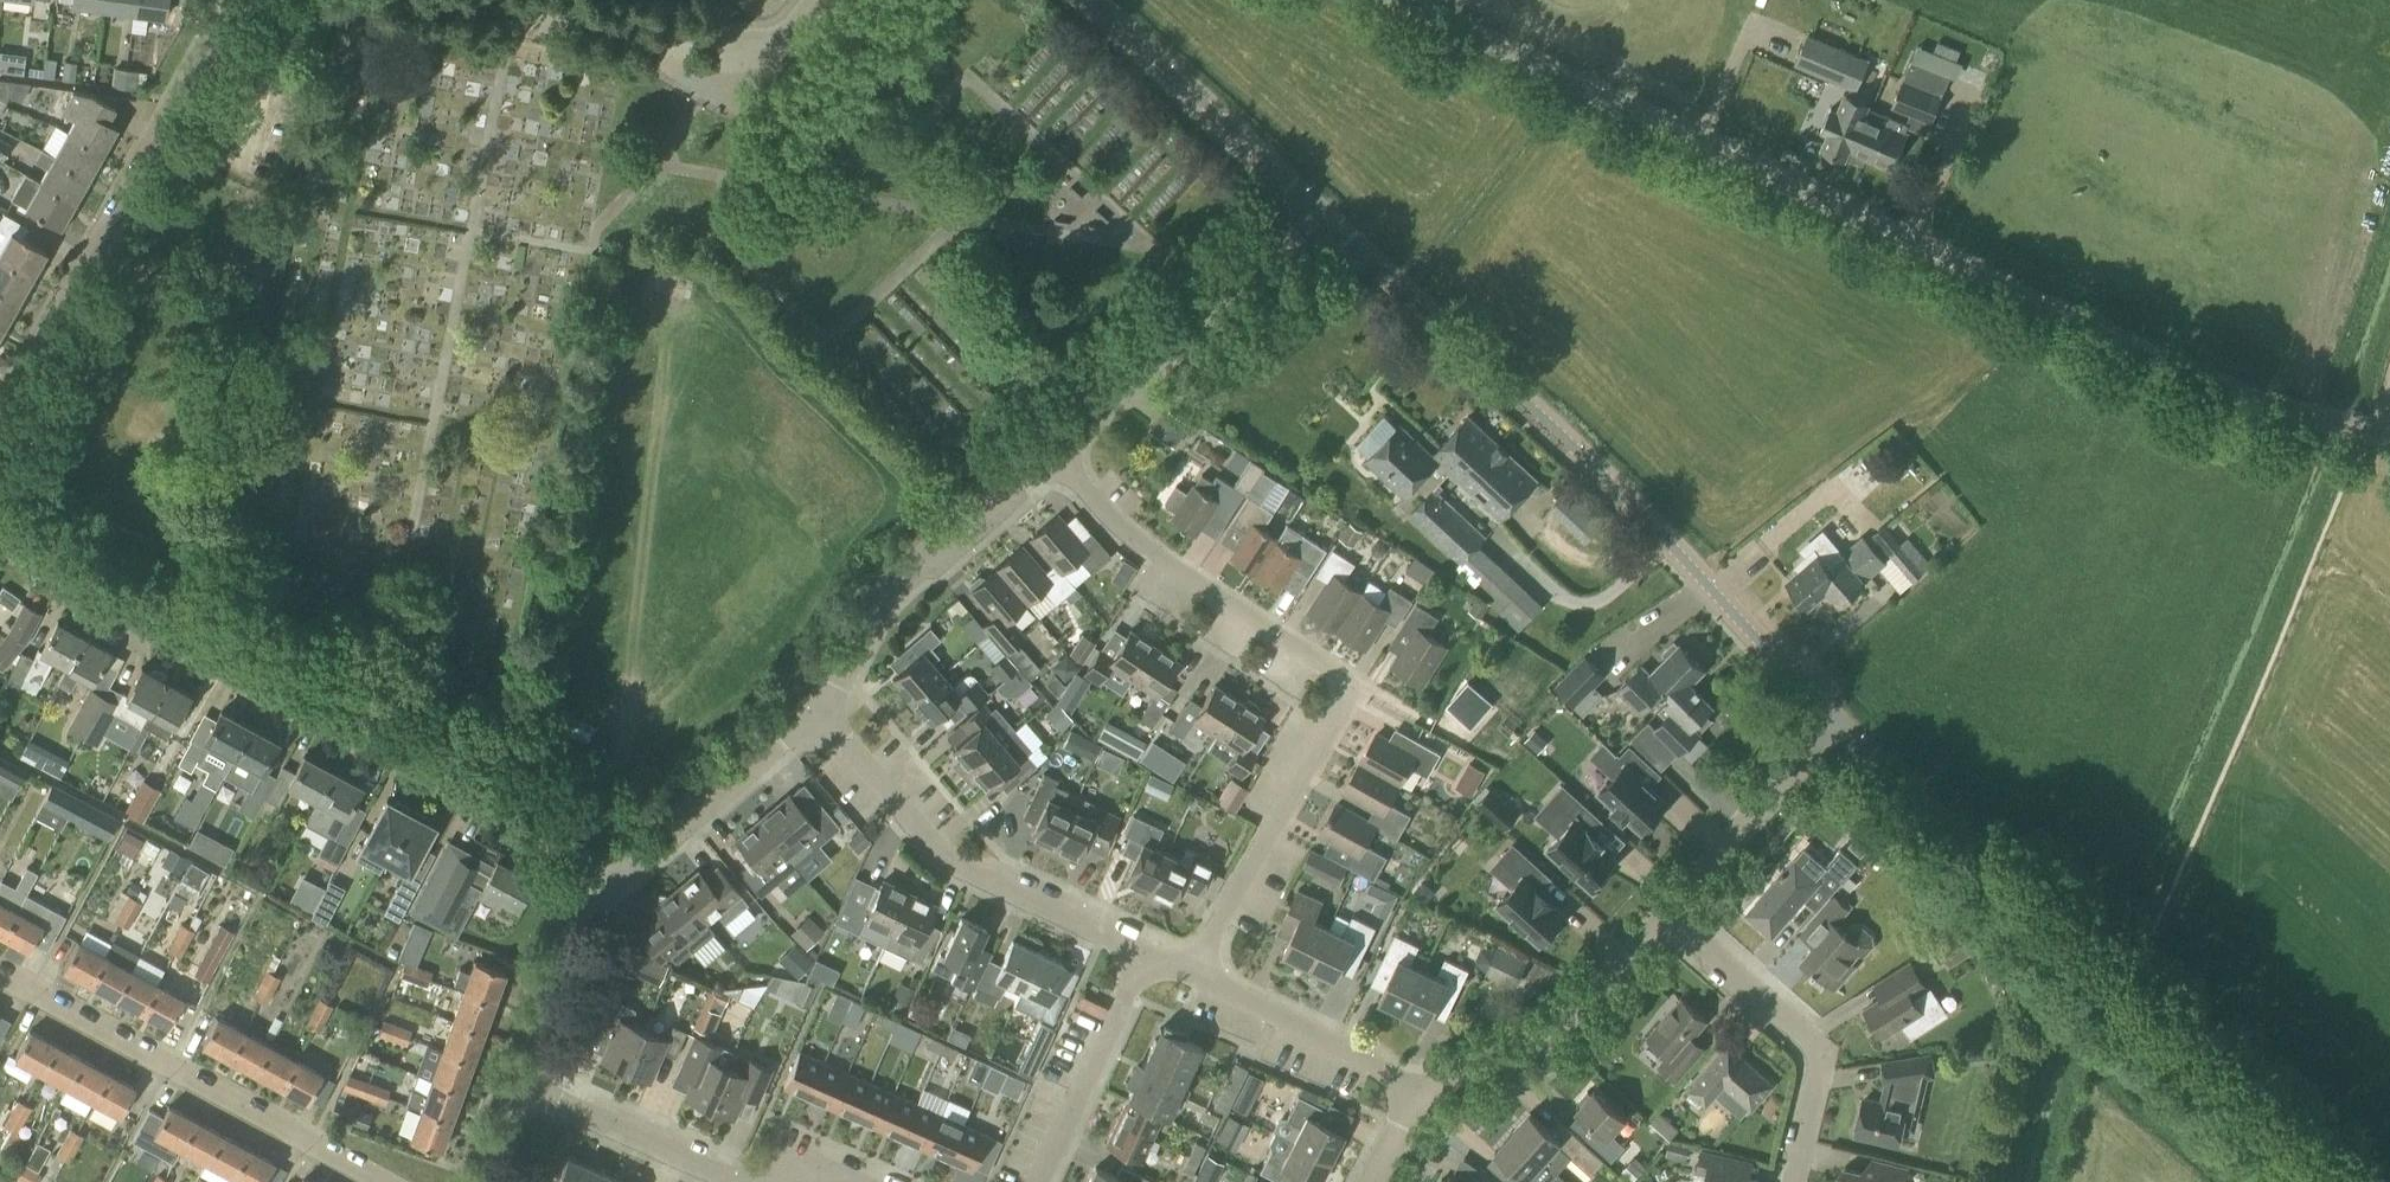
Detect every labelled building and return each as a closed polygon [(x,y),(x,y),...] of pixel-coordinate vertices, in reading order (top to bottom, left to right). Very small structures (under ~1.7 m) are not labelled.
[(135,0),(104,0),(103,8),(134,12),(135,0)] [(134,12),(166,16),(168,2),(185,4),(185,0),(135,0),(134,12)] [(1808,35),(1795,64),(1856,91),(1868,61),(1808,35)] [(26,55),(15,54),(12,73),(23,75),(26,55)] [(54,79),(56,61),(44,59),(42,78),(54,79)] [(1910,60),(1891,108),(1909,115),(1906,124),(1907,125),(1906,127),(1925,135),(1930,124),(1931,124),(1951,77),(1910,60)] [(77,62),(64,61),(61,79),(75,81),(77,62)] [(108,82),(110,67),(100,65),(98,81),(108,82)] [(126,69),(114,67),(112,86),(124,88),(126,69)] [(138,71),(126,69),(124,88),(136,89),(138,71)] [(3,107),(16,82),(0,80),(0,106),(3,107)] [(67,132),(106,154),(115,138),(111,136),(116,127),(106,121),(114,106),(91,93),(73,91),(61,111),(75,119),(67,132)] [(1827,106),(1816,130),(1825,134),(1818,150),(1845,161),(1846,159),(1855,163),(1856,162),(1862,165),(1864,160),(1890,171),(1907,132),(1905,131),(1906,127),(1907,125),(1906,124),(1865,106),(1866,105),(1843,95),(1836,110),(1827,106)] [(92,179),(106,154),(67,132),(53,157),(92,179)] [(11,144),(0,138),(0,159),(2,161),(11,144)] [(53,157),(42,150),(35,162),(47,169),(39,182),(78,204),(92,179),(53,157)] [(64,229),(78,204),(39,182),(25,207),(64,229)] [(36,279),(45,263),(40,261),(45,252),(11,232),(0,225),(0,259),(36,279)] [(36,279),(0,259),(0,292),(22,304),(36,279)] [(238,279),(236,291),(260,296),(266,266),(243,262),(243,264),(240,280),(238,279)] [(22,304),(0,292),(0,325),(8,329),(22,304)] [(1189,400),(1189,386),(1177,386),(1177,400),(1189,400)] [(1175,447),(1191,423),(1166,407),(1150,431),(1175,447)] [(1432,454),(1449,473),(1502,520),(1538,481),(1468,416),(1432,454)] [(1433,490),(1449,473),(1432,454),(1400,424),(1366,460),(1404,495),(1414,485),(1426,496),(1409,515),(1461,563),(1464,560),(1483,577),(1479,581),(1503,605),(1498,612),(1519,631),(1542,605),(1478,545),(1486,537),(1433,490)] [(1264,470),(1264,471),(1266,468),(1252,459),(1234,486),(1217,475),(1213,481),(1202,474),(1195,485),(1194,484),(1189,492),(1177,485),(1166,501),(1167,507),(1171,509),(1176,512),(1171,519),(1195,535),(1212,510),(1230,521),(1264,470)] [(1264,471),(1264,470),(1230,521),(1247,532),(1230,558),(1254,573),(1255,574),(1278,539),(1264,530),(1290,488),(1264,471)] [(1061,573),(1062,572),(1078,558),(1086,567),(1091,574),(1099,566),(1110,556),(1091,533),(1080,542),(1057,517),(1032,539),(1054,565),(1061,573)] [(1353,548),(1363,532),(1349,523),(1339,539),(1353,548)] [(1255,574),(1254,573),(1253,576),(1278,592),(1294,567),(1310,577),(1328,550),(1288,524),(1278,539),(1255,574)] [(1901,544),(1884,524),(1871,535),(1913,581),(1932,564),(1908,538),(1901,544)] [(1830,573),(1844,560),(1821,535),(1802,551),(1808,558),(1797,567),(1801,572),(1787,583),(1808,608),(1823,595),(1812,583),(1827,570),(1830,573)] [(1873,550),(1862,537),(1850,548),(1854,552),(1861,561),(1873,550)] [(1061,573),(1054,565),(1044,574),(1021,548),(996,570),(1026,603),(1041,590),(1054,606),(1075,587),(1062,572),(1061,573)] [(1337,631),(1362,592),(1345,582),(1356,564),(1333,549),(1316,575),(1328,583),(1309,612),(1337,631)] [(1885,563),(1873,550),(1861,561),(1854,552),(1844,560),(1830,573),(1827,570),(1812,583),(1823,595),(1827,592),(1839,605),(1863,584),(1862,583),(1885,563)] [(1406,571),(1426,584),(1435,570),(1415,557),(1406,571)] [(1136,567),(1123,559),(1118,567),(1130,575),(1136,567)] [(1009,618),(1026,603),(996,570),(985,579),(984,577),(979,577),(971,584),(971,589),(972,590),(971,592),(993,617),(982,627),(1005,654),(1018,668),(1029,681),(1041,670),(1018,645),(1026,637),(1009,618)] [(1362,592),(1337,631),(1365,648),(1384,619),(1397,627),(1414,601),(1390,586),(1378,603),(1362,592)] [(12,610),(20,598),(3,587),(0,591),(0,601),(12,610)] [(23,603),(8,632),(26,644),(42,613),(23,603)] [(1421,685),(1445,647),(1428,635),(1439,618),(1416,603),(1388,647),(1400,655),(1393,666),(1421,685)] [(83,637),(56,622),(40,652),(37,650),(33,659),(21,652),(9,675),(0,691),(0,692),(12,698),(23,678),(39,686),(48,668),(53,660),(66,667),(83,637)] [(910,701),(942,675),(932,664),(939,657),(931,648),(940,640),(929,628),(908,647),(917,657),(892,679),(910,701)] [(1132,679),(1154,646),(1130,630),(1113,656),(1099,648),(1083,675),(1099,684),(1110,665),(1132,679)] [(0,641),(0,663),(5,666),(6,668),(26,644),(8,632),(0,641)] [(1083,663),(1096,643),(1081,634),(1069,654),(1083,663)] [(82,737),(104,697),(103,697),(118,670),(104,662),(110,651),(83,637),(66,667),(57,684),(70,691),(79,674),(93,681),(66,729),(67,730),(59,746),(73,753),(81,737),(82,737)] [(1690,684),(1690,685),(1705,670),(1680,645),(1679,646),(1674,641),(1662,653),(1667,658),(1650,674),(1642,665),(1617,690),(1640,712),(1664,688),(1673,696),(1675,699),(1690,684)] [(1154,646),(1132,679),(1155,694),(1142,712),(1156,721),(1172,697),(1159,689),(1178,661),(1154,646)] [(1007,677),(1018,668),(1005,654),(995,663),(1007,676),(1007,677)] [(1606,675),(1585,655),(1554,687),(1584,716),(1603,696),(1594,687),(1606,675)] [(150,710),(166,682),(141,668),(126,695),(122,693),(116,703),(104,697),(82,737),(97,746),(115,714),(133,723),(122,743),(130,747),(143,722),(150,710)] [(1029,681),(1018,668),(1007,677),(1007,676),(995,687),(1002,695),(1016,697),(1032,684),(1029,681)] [(1069,716),(1090,681),(1076,673),(1057,704),(1069,716)] [(942,675),(910,701),(929,722),(955,700),(964,711),(985,693),(975,681),(970,674),(969,674),(967,674),(952,687),(942,675)] [(1054,675),(1045,683),(1055,695),(1065,687),(1054,675)] [(143,722),(130,747),(137,751),(149,729),(166,739),(190,695),(166,682),(150,710),(143,722)] [(1712,706),(1690,685),(1690,684),(1675,699),(1673,696),(1658,711),(1665,718),(1654,728),(1680,753),(1712,720),(1705,713),(1712,706)] [(1216,734),(1238,701),(1215,685),(1198,710),(1187,702),(1169,729),(1182,738),(1194,720),(1216,734)] [(1238,701),(1216,734),(1239,749),(1227,767),(1240,776),(1256,752),(1244,744),(1262,716),(1257,713),(1258,706),(1248,700),(1242,703),(1238,701)] [(1000,743),(999,742),(991,732),(1000,724),(993,716),(995,715),(983,702),(959,724),(969,735),(952,749),(961,759),(961,765),(958,768),(963,775),(1000,743)] [(249,727),(220,711),(203,741),(219,750),(201,782),(215,790),(224,772),(225,773),(233,758),(232,757),(249,727)] [(1106,722),(1097,740),(1136,761),(1146,744),(1106,722)] [(232,757),(233,758),(261,773),(278,743),(249,727),(232,757)] [(1036,766),(1027,755),(1032,751),(1013,730),(999,742),(1000,743),(963,775),(968,781),(972,778),(977,778),(986,789),(1001,777),(1010,788),(1036,766)] [(1082,737),(1070,731),(1063,745),(1076,751),(1082,737)] [(1360,763),(1399,785),(1410,767),(1420,772),(1426,762),(1433,767),(1440,754),(1414,739),(1407,751),(1376,734),(1360,763)] [(191,772),(204,748),(190,741),(177,765),(191,772)] [(1153,769),(1165,750),(1152,742),(1140,761),(1153,769)] [(1124,758),(1103,748),(1095,764),(1116,774),(1124,758)] [(1641,831),(1667,803),(1636,775),(1647,764),(1629,748),(1605,774),(1611,780),(1599,793),(1615,807),(1612,811),(1623,821),(1626,817),(1641,831)] [(317,801),(332,772),(304,756),(295,773),(282,766),(272,784),(264,799),(278,806),(289,786),(317,801)] [(0,757),(0,780),(16,789),(26,771),(0,757)] [(1389,803),(1399,785),(1360,763),(1344,792),(1374,809),(1367,821),(1376,826),(1376,827),(1397,839),(1405,826),(1393,819),(1399,809),(1389,803)] [(1485,772),(1469,763),(1462,775),(1478,784),(1485,772)] [(332,772),(317,801),(305,824),(327,836),(317,854),(336,865),(366,811),(352,804),(361,787),(332,772)] [(1050,854),(1078,796),(1056,786),(1058,780),(1043,773),(1022,818),(1036,823),(1030,835),(1043,841),(1044,847),(1043,850),(1050,854)] [(264,799),(272,784),(256,775),(238,809),(254,818),(264,799)] [(1234,813),(1249,789),(1230,778),(1216,802),(1234,813)] [(143,822),(161,790),(143,779),(125,812),(143,822)] [(215,790),(201,782),(191,800),(185,797),(173,819),(192,829),(215,790)] [(1154,817),(1168,794),(1149,782),(1135,805),(1154,817)] [(79,797),(52,783),(40,805),(67,819),(79,797)] [(1593,890),(1604,879),(1600,876),(1614,860),(1599,846),(1602,844),(1590,833),(1600,821),(1563,787),(1549,801),(1558,809),(1545,823),(1560,836),(1548,849),(1593,890)] [(1490,817),(1504,801),(1490,788),(1476,805),(1490,817)] [(784,855),(793,866),(839,827),(820,804),(807,815),(788,793),(755,821),(756,823),(784,855)] [(1078,796),(1050,854),(1058,857),(1060,854),(1065,852),(1078,858),(1084,844),(1102,853),(1120,816),(1100,807),(1099,809),(1092,806),(1093,803),(1078,796)] [(67,819),(67,820),(83,829),(84,828),(90,827),(100,808),(79,797),(67,819)] [(1201,810),(1205,802),(1194,798),(1190,810),(1196,812),(1197,809),(1201,810)] [(385,858),(412,809),(397,801),(395,805),(386,800),(356,859),(380,872),(386,859),(385,858)] [(1374,880),(1381,867),(1370,861),(1375,851),(1365,845),(1376,827),(1376,826),(1368,822),(1367,821),(1337,804),(1320,833),(1351,850),(1343,863),(1374,880)] [(385,858),(386,859),(406,869),(384,912),(400,920),(422,877),(411,871),(434,825),(426,821),(428,817),(412,809),(385,858)] [(1129,837),(1122,853),(1135,858),(1124,880),(1137,885),(1139,891),(1137,895),(1144,898),(1165,854),(1154,849),(1163,829),(1132,814),(1123,835),(1129,837)] [(1869,820),(1857,833),(1871,846),(1883,832),(1869,820)] [(774,864),(784,855),(756,823),(735,841),(752,861),(741,870),(761,893),(783,875),(774,864)] [(870,842),(859,830),(847,842),(857,854),(870,842)] [(133,859),(143,840),(126,831),(116,850),(133,859)] [(216,840),(207,857),(224,865),(233,849),(216,840)] [(165,858),(166,845),(149,843),(148,857),(165,858)] [(1532,887),(1528,883),(1540,870),(1512,845),(1500,860),(1521,879),(1497,905),(1540,943),(1541,941),(1546,946),(1556,935),(1551,931),(1564,916),(1555,907),(1555,906),(1533,886),(1532,887)] [(1165,854),(1144,898),(1152,902),(1154,898),(1160,896),(1172,902),(1180,885),(1199,894),(1214,862),(1186,848),(1179,861),(1165,854)] [(179,876),(188,859),(170,849),(161,866),(179,876)] [(1339,884),(1348,866),(1312,849),(1303,867),(1339,884)] [(1824,867),(1804,849),(1784,871),(1782,870),(1778,874),(1780,876),(1748,913),(1772,934),(1803,899),(1816,911),(1842,882),(1857,865),(1840,849),(1824,867)] [(489,875),(475,867),(459,858),(431,909),(448,918),(467,882),(481,889),(478,894),(497,904),(500,899),(516,907),(531,880),(496,861),(489,875)] [(192,903),(209,872),(190,862),(173,893),(192,903)] [(26,894),(38,873),(26,867),(15,887),(1,880),(0,881),(0,934),(3,936),(26,894)] [(748,905),(722,874),(715,867),(703,877),(698,871),(676,890),(704,922),(705,922),(715,913),(725,924),(748,905)] [(193,901),(208,911),(227,880),(212,871),(193,901)] [(288,901),(311,913),(324,888),(301,876),(288,901)] [(326,925),(345,888),(329,880),(310,916),(326,925)] [(884,946),(909,893),(883,881),(872,906),(859,899),(846,928),(884,946)] [(1398,895),(1371,882),(1364,898),(1375,903),(1371,911),(1387,918),(1398,895)] [(670,896),(658,894),(657,906),(655,908),(656,910),(656,919),(637,935),(649,948),(677,963),(701,943),(715,932),(705,922),(704,922),(676,890),(670,896)] [(1309,966),(1329,928),(1313,920),(1322,902),(1298,890),(1284,920),(1297,926),(1284,954),(1309,966)] [(909,893),(884,946),(923,964),(939,928),(926,922),(934,905),(909,893)] [(34,943),(47,950),(66,916),(26,894),(3,936),(30,951),(34,943)] [(127,913),(133,916),(141,902),(129,895),(122,907),(129,910),(127,913)] [(1845,933),(1834,924),(1847,909),(1834,897),(1815,919),(1828,930),(1801,960),(1829,983),(1837,990),(1858,966),(1854,963),(1860,954),(1864,958),(1874,946),(1873,936),(1863,927),(1850,927),(1845,933)] [(127,928),(133,916),(127,913),(129,910),(122,907),(114,921),(127,928)] [(823,932),(808,916),(790,935),(805,950),(823,932)] [(1329,928),(1309,966),(1335,979),(1349,951),(1362,957),(1376,928),(1353,917),(1344,935),(1329,928)] [(974,987),(988,959),(975,953),(986,929),(961,918),(943,956),(938,954),(931,970),(975,990),(976,988),(974,987)] [(414,922),(408,935),(426,942),(431,930),(414,922)] [(180,942),(186,945),(194,931),(181,924),(175,936),(181,939),(180,942)] [(211,974),(234,932),(220,924),(197,967),(211,974)] [(1951,966),(1976,950),(1963,929),(1938,946),(1951,966)] [(1403,1011),(1423,970),(1411,964),(1419,946),(1395,934),(1381,964),(1394,970),(1379,1000),(1403,1011)] [(179,957),(186,945),(180,942),(181,939),(175,936),(167,950),(179,957)] [(89,984),(104,956),(77,941),(62,969),(89,984)] [(974,987),(976,988),(1000,999),(1007,984),(1020,991),(1038,954),(1012,941),(1001,965),(988,959),(974,987)] [(1513,986),(1525,959),(1497,947),(1486,974),(1513,986)] [(633,978),(643,955),(627,948),(617,971),(633,978)] [(1038,954),(1020,991),(1035,997),(1028,1012),(1052,1024),(1065,995),(1052,990),(1064,966),(1038,954)] [(115,998),(130,970),(104,956),(89,984),(115,998)] [(1423,970),(1403,1011),(1427,1023),(1442,994),(1454,1000),(1469,970),(1445,959),(1436,977),(1423,970)] [(1533,959),(1529,968),(1559,981),(1563,971),(1533,959)] [(1929,988),(1912,960),(1875,983),(1884,998),(1865,1010),(1882,1036),(1900,1024),(1909,1039),(1948,1015),(1931,987),(1929,988)] [(463,991),(494,1002),(505,972),(474,961),(470,972),(459,969),(453,985),(464,988),(463,991)] [(414,974),(417,967),(404,962),(399,976),(414,981),(417,975),(414,974)] [(417,975),(414,981),(427,986),(432,973),(417,967),(414,974),(417,975)] [(141,1012),(156,984),(130,970),(115,998),(141,1012)] [(267,1004),(281,978),(266,970),(252,997),(267,1004)] [(743,996),(763,1002),(769,983),(749,977),(743,996)] [(807,1008),(816,987),(804,981),(795,1002),(807,1008)] [(903,1014),(914,988),(899,982),(888,1007),(903,1014)] [(156,984),(141,1012),(168,1027),(183,999),(156,984)] [(483,1032),(494,1002),(463,991),(452,1021),(483,1032)] [(851,999),(836,993),(831,1005),(846,1011),(851,999)] [(319,1033),(333,1006),(319,999),(305,1026),(319,1033)] [(625,1069),(643,1030),(629,1024),(636,1009),(611,999),(600,1025),(613,1031),(601,1058),(625,1069)] [(851,999),(846,1010),(860,1017),(865,1006),(851,999)] [(1662,1069),(1675,1080),(1702,1049),(1690,1037),(1705,1020),(1682,1000),(1648,1038),(1671,1058),(1662,1069)] [(694,1028),(712,1036),(721,1014),(703,1006),(694,1028)] [(893,1032),(897,1021),(884,1015),(879,1025),(893,1032)] [(227,1059),(243,1031),(216,1016),(201,1044),(227,1059)] [(272,1039),(282,1021),(275,1016),(265,1035),(272,1039)] [(396,1034),(398,1027),(383,1021),(378,1035),(391,1039),(393,1033),(396,1034)] [(472,1062),(483,1032),(452,1021),(442,1051),(472,1062)] [(897,1021),(893,1032),(906,1038),(911,1027),(897,1021)] [(643,1030),(625,1069),(649,1080),(661,1052),(675,1058),(686,1031),(672,1025),(666,1040),(643,1030)] [(393,1033),(391,1039),(406,1045),(411,1031),(398,1027),(396,1034),(393,1033)] [(40,1073),(55,1045),(29,1030),(14,1058),(40,1073)] [(1165,1030),(1160,1041),(1153,1038),(1142,1063),(1149,1066),(1138,1089),(1132,1086),(1126,1099),(1162,1115),(1161,1116),(1168,1119),(1200,1046),(1165,1030)] [(254,1073),(269,1046),(243,1031),(227,1059),(254,1073)] [(970,1035),(961,1031),(955,1042),(964,1047),(970,1035)] [(709,1106),(726,1067),(733,1051),(693,1033),(680,1064),(696,1070),(684,1095),(709,1106)] [(939,1053),(944,1042),(930,1036),(925,1047),(939,1053)] [(944,1042),(939,1053),(953,1059),(958,1049),(944,1042)] [(67,1087),(82,1059),(55,1045),(40,1073),(67,1087)] [(1762,1089),(1769,1080),(1728,1045),(1689,1089),(1706,1104),(1724,1084),(1751,1108),(1766,1092),(1762,1089)] [(281,1088),(296,1060),(269,1046),(254,1073),(281,1088)] [(462,1091),(472,1062),(442,1051),(431,1080),(462,1091)] [(807,1098),(823,1063),(799,1052),(783,1087),(807,1098)] [(726,1067),(709,1106),(733,1117),(743,1095),(758,1102),(773,1068),(744,1055),(737,1071),(726,1067)] [(1887,1093),(1911,1099),(1917,1076),(1932,1074),(1929,1055),(1883,1062),(1886,1081),(1888,1080),(1891,1081),(1887,1093)] [(985,1075),(990,1064),(976,1058),(972,1069),(985,1075)] [(94,1102),(109,1074),(82,1059),(67,1087),(94,1102)] [(296,1060),(281,1088),(307,1103),(323,1075),(296,1060)] [(831,1108),(846,1073),(823,1063),(807,1098),(831,1108)] [(1224,1113),(1246,1069),(1234,1063),(1212,1107),(1224,1113)] [(990,1064),(985,1075),(981,1085),(997,1092),(1002,1082),(999,1081),(1004,1071),(990,1064)] [(1257,1072),(1251,1088),(1264,1093),(1270,1077),(1257,1072)] [(854,1119),(870,1083),(846,1073),(831,1108),(854,1119)] [(109,1074),(94,1102),(120,1116),(135,1088),(109,1074)] [(374,1092),(377,1086),(361,1080),(348,1075),(345,1082),(359,1087),(356,1094),(369,1098),(371,1091),(374,1092)] [(451,1121),(462,1091),(431,1080),(426,1095),(415,1091),(410,1106),(420,1109),(420,1110),(451,1121)] [(342,1089),(356,1094),(359,1087),(345,1082),(342,1089)] [(877,1129),(893,1094),(870,1083),(854,1119),(877,1129)] [(371,1091),(369,1098),(385,1104),(389,1090),(377,1086),(374,1092),(371,1091)] [(1293,1142),(1330,1160),(1343,1135),(1319,1123),(1325,1110),(1315,1105),(1319,1096),(1302,1088),(1298,1096),(1297,1096),(1286,1118),(1281,1118),(1276,1121),(1271,1132),(1292,1142),(1293,1142)] [(1625,1118),(1594,1090),(1591,1094),(1588,1091),(1578,1102),(1581,1105),(1576,1110),(1598,1130),(1589,1141),(1612,1161),(1625,1146),(1611,1134),(1625,1118)] [(1919,1101),(1911,1099),(1887,1093),(1886,1099),(1883,1099),(1882,1104),(1864,1099),(1855,1133),(1897,1143),(1901,1125),(1912,1128),(1919,1101)] [(901,1139),(916,1104),(893,1094),(877,1129),(901,1139)] [(1151,1138),(1161,1116),(1162,1115),(1126,1099),(1116,1122),(1151,1138)] [(366,1130),(372,1115),(336,1100),(330,1115),(366,1130)] [(11,1131),(24,1104),(18,1101),(3,1128),(11,1131)] [(11,1131),(18,1134),(31,1108),(24,1104),(11,1131)] [(924,1150),(940,1114),(916,1104),(901,1139),(924,1150)] [(180,1148),(195,1120),(168,1106),(153,1133),(180,1148)] [(440,1151),(451,1121),(420,1110),(409,1140),(440,1151)] [(1670,1139),(1679,1129),(1660,1112),(1651,1121),(1670,1139)] [(1530,1113),(1512,1133),(1543,1161),(1543,1160),(1558,1173),(1568,1162),(1562,1158),(1562,1153),(1564,1151),(1571,1158),(1585,1143),(1562,1122),(1552,1133),(1549,1130),(1530,1113)] [(947,1160),(963,1125),(940,1114),(924,1150),(947,1160)] [(1231,1148),(1243,1123),(1228,1116),(1216,1141),(1231,1148)] [(206,1162),(221,1135),(195,1120),(180,1148),(206,1162)] [(1151,1139),(1151,1138),(1116,1122),(1105,1146),(1140,1162),(1147,1147),(1155,1151),(1159,1143),(1151,1139)] [(963,1125),(947,1160),(971,1171),(987,1135),(963,1125)] [(62,1159),(77,1132),(70,1128),(55,1154),(62,1159)] [(22,1136),(18,1134),(11,1131),(0,1151),(11,1157),(22,1136)] [(77,1132),(62,1159),(70,1163),(84,1136),(77,1132)] [(1558,1173),(1543,1160),(1543,1161),(1512,1133),(1495,1152),(1515,1171),(1506,1181),(1507,1181),(1550,1181),(1558,1173)] [(232,1177),(247,1149),(221,1135),(206,1162),(232,1177)] [(1686,1161),(1690,1146),(1669,1141),(1666,1156),(1686,1161)] [(37,1142),(25,1164),(38,1171),(50,1149),(37,1142)] [(1189,1155),(1199,1160),(1205,1147),(1195,1142),(1189,1155)] [(1330,1160),(1293,1142),(1292,1142),(1286,1155),(1271,1148),(1259,1173),(1277,1181),(1289,1181),(1293,1174),(1309,1181),(1319,1181),(1330,1160)] [(274,1163),(247,1149),(232,1177),(242,1181),(264,1181),(274,1163)] [(1758,1179),(1729,1172),(1732,1157),(1702,1150),(1697,1171),(1707,1173),(1705,1181),(1757,1181),(1758,1179)] [(1605,1161),(1594,1151),(1587,1159),(1598,1169),(1605,1161)] [(1208,1154),(1202,1167),(1218,1175),(1224,1162),(1208,1154)] [(1192,1174),(1199,1160),(1189,1155),(1181,1170),(1192,1174)] [(589,1166),(566,1156),(555,1181),(582,1181),(589,1166)] [(1632,1181),(1647,1167),(1637,1157),(1622,1172),(1632,1181)] [(1909,1169),(1879,1162),(1875,1176),(1844,1168),(1840,1181),(1906,1181),(1909,1169)] [(41,1174),(24,1165),(16,1179),(21,1181),(37,1181),(41,1174)] [(611,1176),(589,1166),(582,1181),(609,1181),(611,1176)] [(1151,1181),(1120,1166),(1115,1177),(1095,1168),(1089,1181),(1151,1181)]
